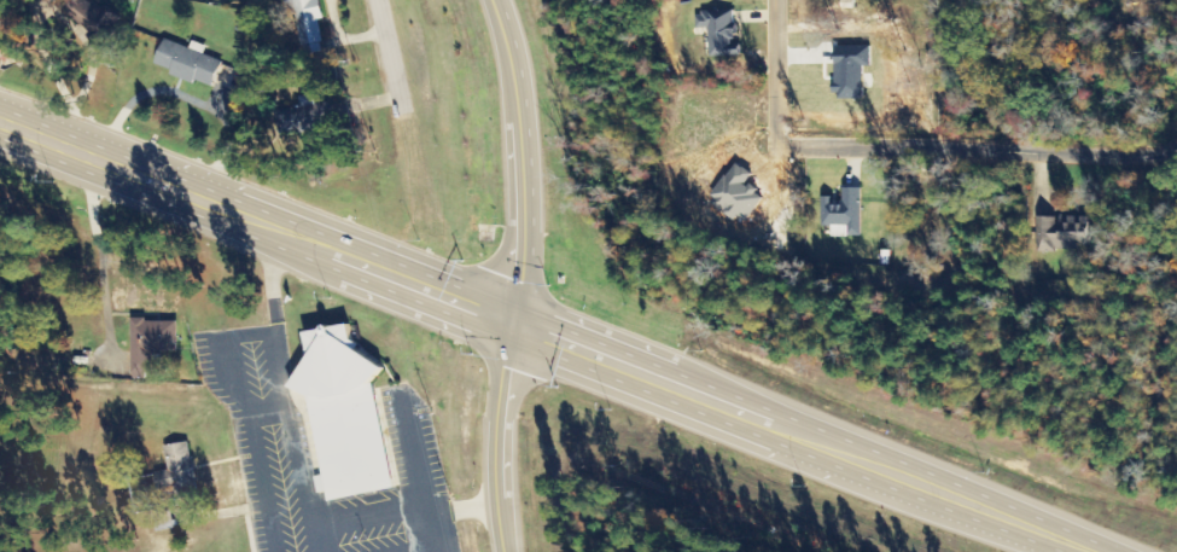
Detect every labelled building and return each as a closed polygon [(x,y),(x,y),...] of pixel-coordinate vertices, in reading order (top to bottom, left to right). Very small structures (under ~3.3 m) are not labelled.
[(102,5),(98,10),(88,1),(82,7),(74,0),(63,12),(97,43),(118,20),(102,5)] [(317,0),(292,0),(304,55),(323,51),(317,21),(322,20),(317,0)] [(708,57),(738,56),(737,45),(735,45),(734,11),(694,13),(694,29),(707,29),(708,57)] [(191,42),(189,49),(164,39),(153,66),(210,88),(221,62),(203,55),(206,47),(191,42)] [(278,110),(278,131),(331,130),(331,103),(314,104),(314,96),(297,96),(297,109),(278,110)] [(830,238),(861,237),(861,189),(842,189),(842,199),(820,200),(820,227),(830,227),(830,238)] [(1035,250),(1083,251),(1084,223),(1066,223),(1066,224),(1055,224),(1055,218),(1036,218),(1035,250)] [(177,321),(131,322),(132,378),(151,377),(150,354),(178,353),(177,321)] [(303,335),(308,356),(290,388),(305,396),(321,476),(314,477),(317,493),(326,492),(327,502),(392,489),(371,383),(380,371),(352,350),(348,325),(303,335)] [(164,446),(168,472),(148,475),(150,491),(171,489),(172,500),(197,497),(190,443),(164,446)]
